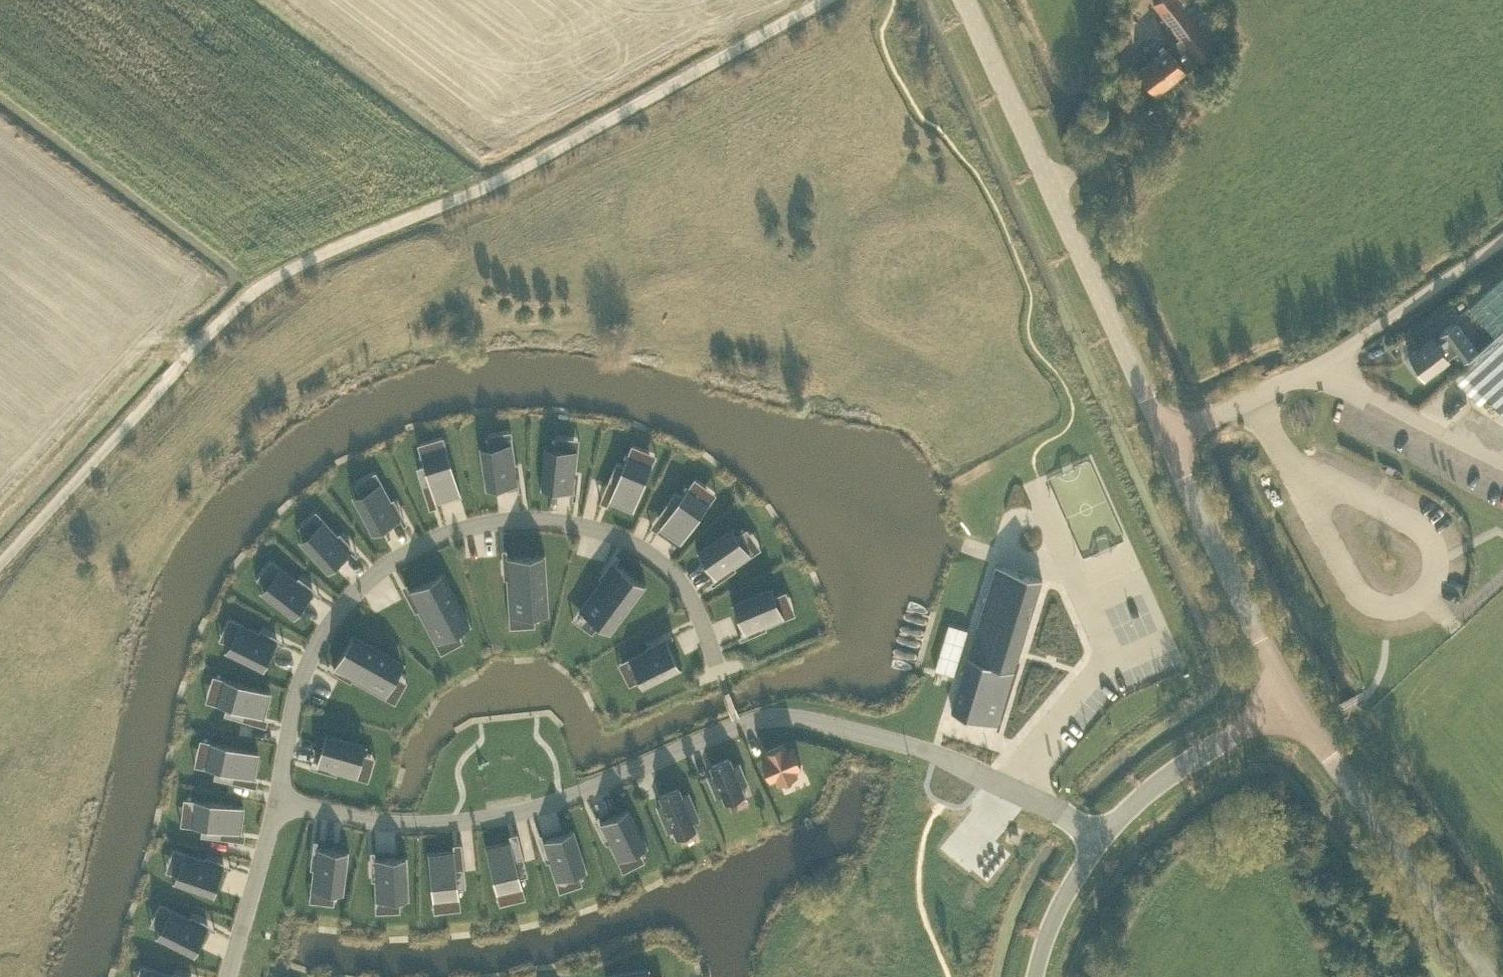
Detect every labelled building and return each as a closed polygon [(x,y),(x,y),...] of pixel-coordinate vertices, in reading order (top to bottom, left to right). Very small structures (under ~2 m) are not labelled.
[(1198,60),(1214,48),(1222,58),(1235,38),(1208,0),(1156,0),(1154,2),(1183,40),(1198,60)] [(1189,54),(1179,42),(1171,49),(1169,46),(1139,69),(1157,92),(1187,70),(1196,63),(1189,54)] [(1438,339),(1434,335),(1409,354),(1426,377),(1452,358),(1449,354),(1454,350),(1460,359),(1476,346),(1455,318),(1439,331),(1443,336),(1438,339)] [(1487,394),(1502,412),(1502,329),(1453,374),(1478,402),(1487,394)] [(513,445),(482,450),(488,488),(518,483),(513,445)] [(422,464),(415,467),(422,490),(429,488),(434,502),(458,495),(443,447),(419,455),(422,464)] [(546,450),(542,488),(573,491),(574,491),(577,453),(546,450)] [(617,459),(607,482),(614,485),(608,499),(632,509),(651,462),(627,453),(623,462),(617,459)] [(383,484),(356,499),(374,533),(401,518),(383,484)] [(668,512),(659,525),(680,540),(709,499),(688,484),(682,492),(676,488),(662,508),(668,512)] [(326,522),(303,543),(329,571),(352,550),(326,522)] [(730,529),(699,552),(716,578),(748,555),(730,529)] [(525,554),(520,609),(557,612),(562,557),(525,554)] [(997,564),(952,710),(997,724),(1043,578),(997,564)] [(625,567),(597,615),(629,634),(657,586),(625,567)] [(284,568),(265,593),(295,616),(314,591),(284,568)] [(451,571),(416,585),(437,636),(472,622),(451,571)] [(769,589),(734,604),(746,632),(781,618),(769,589)] [(244,624),(230,652),(264,669),(278,640),(244,624)] [(362,625),(340,655),(386,687),(407,656),(362,625)] [(665,636),(630,652),(643,681),(678,665),(665,636)] [(222,681),(215,705),(224,708),(222,715),(246,722),(248,715),(263,719),(270,694),(222,681)] [(323,730),(317,760),(354,768),(360,737),(323,730)] [(210,741),(205,766),(214,768),(213,775),(237,781),(238,774),(253,777),(259,752),(210,741)] [(788,747),(785,741),(766,750),(768,756),(762,759),(771,778),(777,775),(779,782),(799,773),(796,767),(802,764),(794,745),(788,747)] [(734,763),(731,756),(711,764),(714,771),(708,774),(717,795),(723,793),(726,801),(746,793),(743,785),(749,782),(740,761),(734,763)] [(683,793),(680,786),(660,794),(663,801),(657,804),(669,830),(675,828),(678,836),(698,827),(694,819),(700,817),(689,791),(683,793)] [(196,801),(192,827),(202,828),(201,835),(226,838),(227,831),(242,833),(245,807),(196,801)] [(629,808),(600,821),(618,856),(646,842),(629,808)] [(574,829),(544,839),(556,876),(586,866),(574,829)] [(1010,839),(1018,840),(1020,833),(1012,831),(1010,839)] [(512,839),(487,845),(499,894),(524,888),(521,878),(528,876),(522,852),(515,854),(512,839)] [(318,847),(313,885),(344,888),(349,850),(318,847)] [(458,848),(432,851),(438,900),(463,898),(462,888),(470,887),(467,862),(460,863),(458,848)] [(189,853),(178,882),(215,895),(225,865),(189,853)] [(407,856),(376,858),(377,896),(408,894),(407,856)] [(175,909),(161,937),(195,955),(209,926),(175,909)] [(154,976),(183,976),(156,969),(154,976)]
